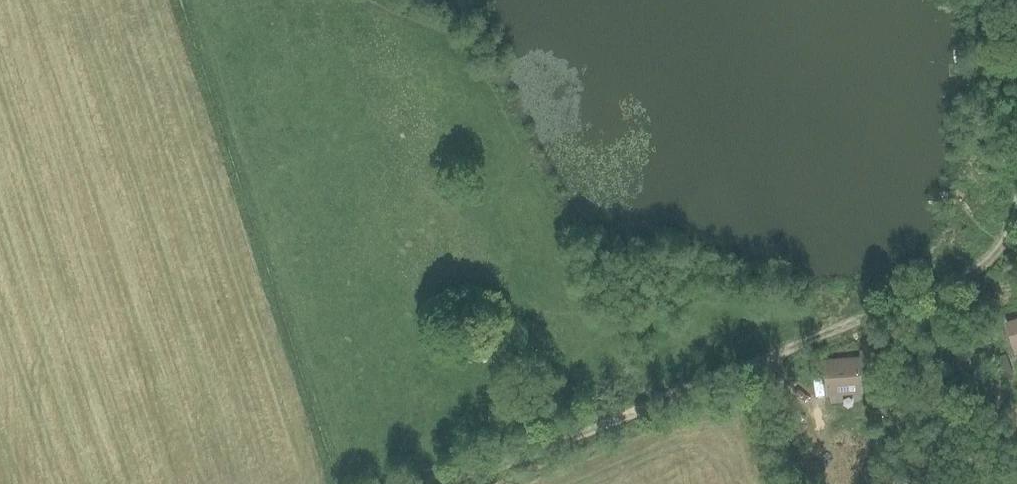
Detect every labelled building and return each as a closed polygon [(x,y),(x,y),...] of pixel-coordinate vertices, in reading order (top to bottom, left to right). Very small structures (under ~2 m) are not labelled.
[(849,391),(849,387),(860,387),(859,360),(828,361),(829,392),(849,391)] [(879,374),(873,388),(887,393),(892,379),(879,374)]
